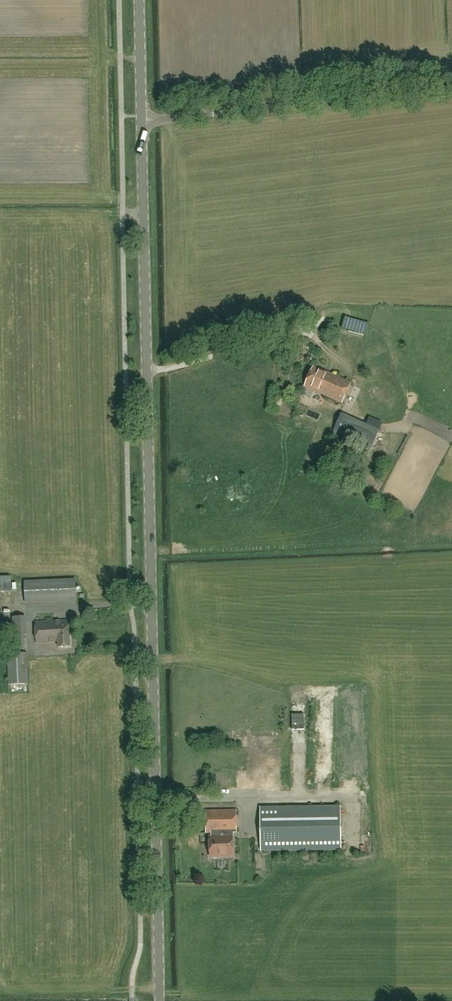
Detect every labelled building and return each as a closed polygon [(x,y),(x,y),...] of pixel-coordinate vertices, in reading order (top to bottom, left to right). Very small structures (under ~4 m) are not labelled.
[(347,315),(344,325),(367,332),(370,321),(347,315)] [(313,368),(304,388),(342,404),(351,384),(313,368)] [(342,414),(333,432),(371,449),(379,431),(342,414)] [(12,592),(10,577),(0,577),(0,593),(12,592)] [(76,580),(25,582),(26,604),(76,601),(76,580)] [(67,620),(35,622),(37,643),(58,641),(58,647),(70,646),(67,620)] [(8,654),(8,685),(28,685),(27,653),(8,654)] [(175,653),(166,653),(166,664),(175,664),(175,653)] [(319,761),(334,761),(334,742),(320,742),(319,761)] [(259,787),(259,772),(219,771),(218,786),(259,787)] [(340,806),(260,807),(261,851),(341,851),(340,806)] [(206,833),(233,833),(237,833),(236,810),(206,811),(206,833)] [(230,833),(233,833),(206,833),(211,833),(211,836),(210,836),(211,856),(233,856),(232,836),(230,836),(230,833)]
